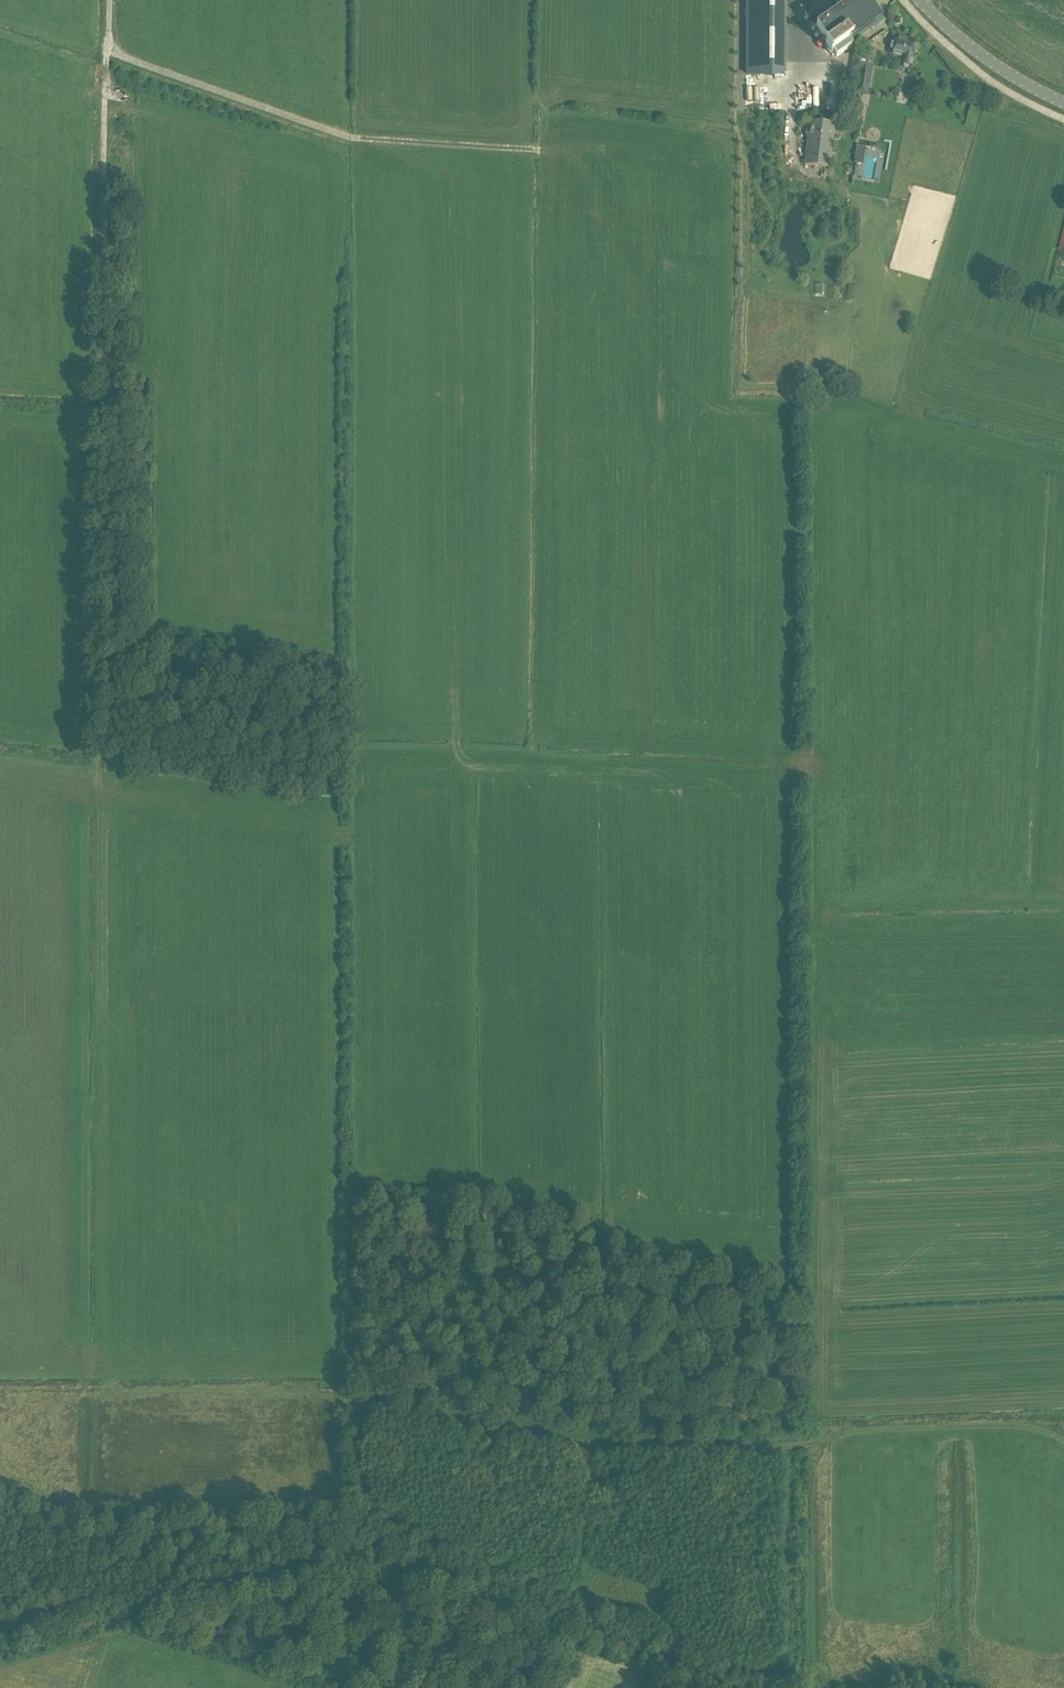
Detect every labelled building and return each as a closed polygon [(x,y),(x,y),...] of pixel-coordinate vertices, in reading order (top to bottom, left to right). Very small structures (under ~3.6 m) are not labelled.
[(746,74),(783,74),(784,74),(784,0),(747,0),(746,74)] [(865,0),(821,0),(805,11),(828,44),(825,46),(832,54),(850,42),(851,44),(881,22),(865,0)] [(918,42),(893,37),(889,55),(902,58),(900,68),(911,71),(913,60),(914,60),(918,42)] [(874,56),(855,53),(852,70),(860,72),(856,93),(867,95),(869,86),(865,86),(868,64),(872,65),(874,56)] [(830,168),(836,124),(809,121),(809,126),(806,125),(806,136),(808,136),(805,165),(830,168)]
